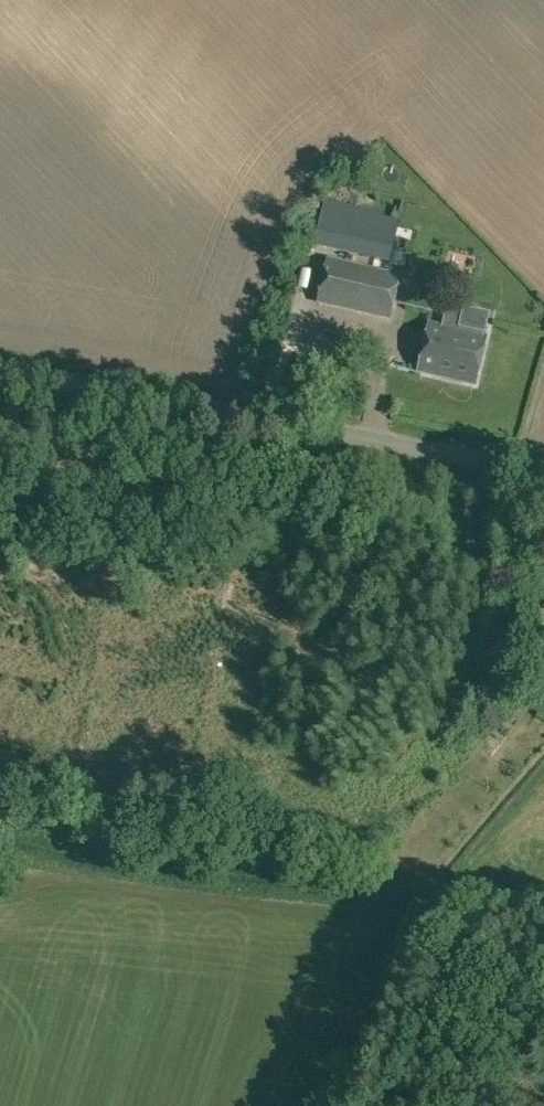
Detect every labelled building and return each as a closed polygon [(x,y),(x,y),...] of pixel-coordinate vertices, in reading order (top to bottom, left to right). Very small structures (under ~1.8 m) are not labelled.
[(401,275),(329,258),(319,301),(390,318),(401,275)] [(487,337),(491,317),(466,312),(461,330),(430,323),(418,371),(475,385),(487,337)]
